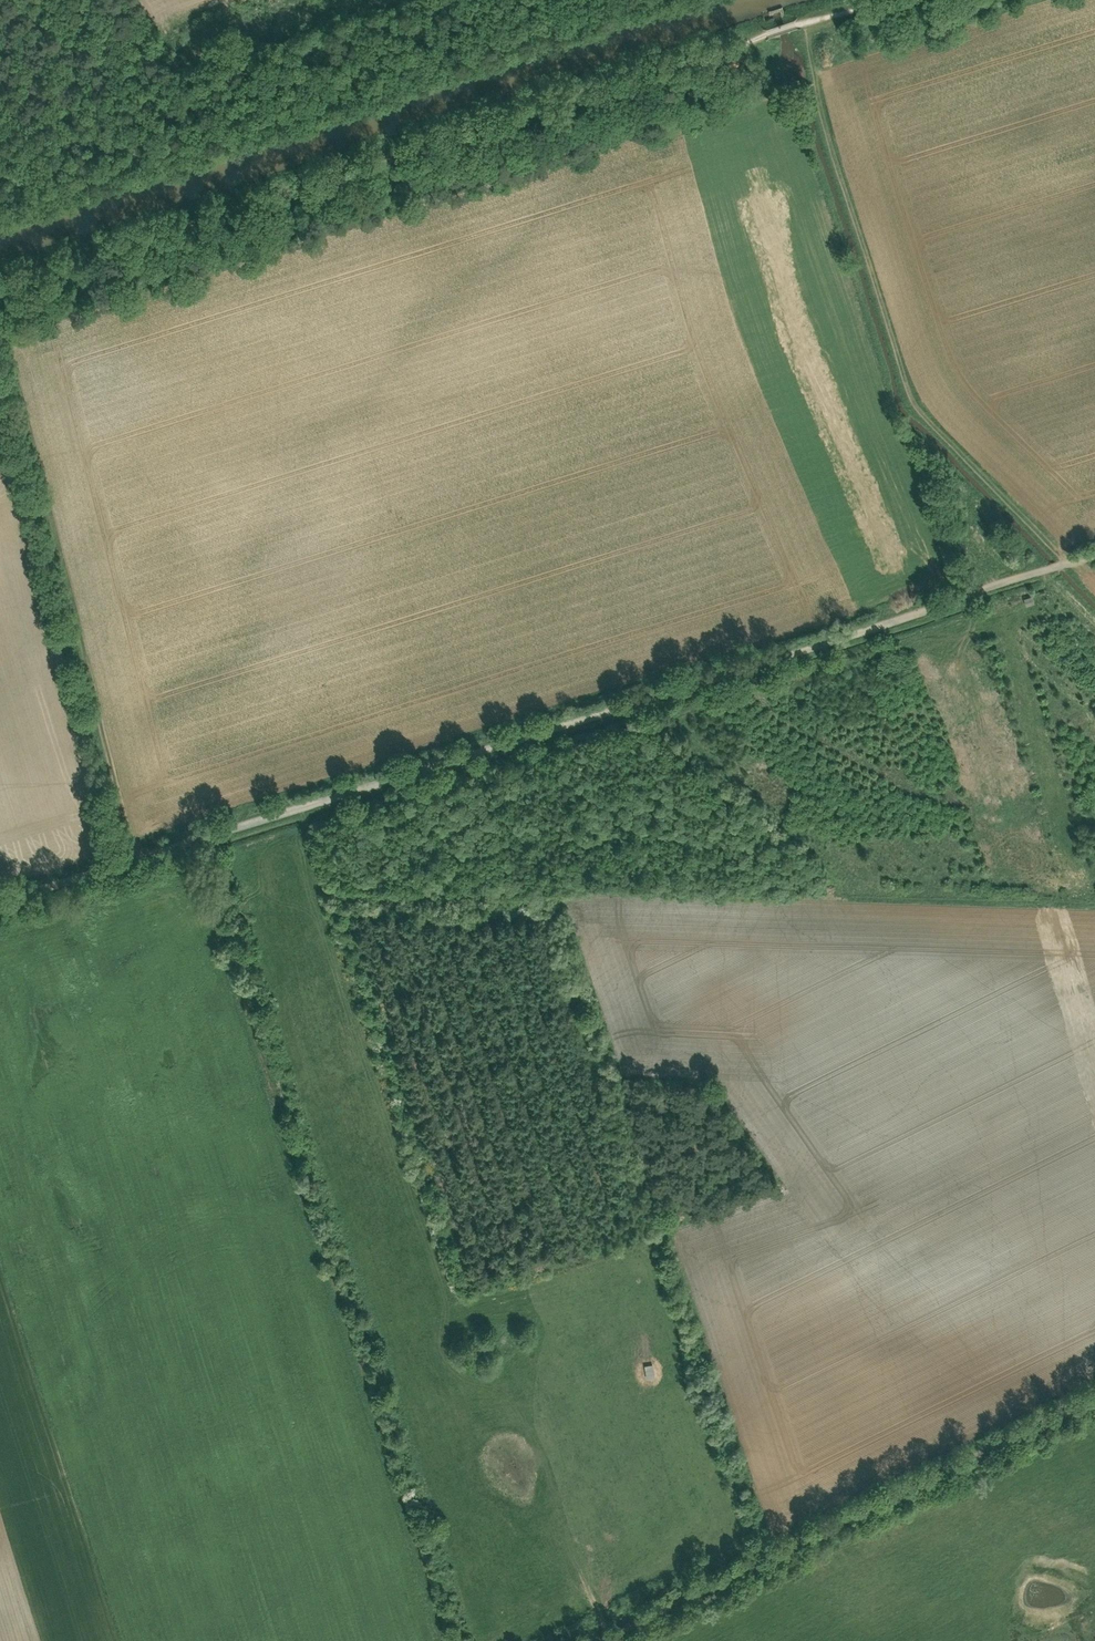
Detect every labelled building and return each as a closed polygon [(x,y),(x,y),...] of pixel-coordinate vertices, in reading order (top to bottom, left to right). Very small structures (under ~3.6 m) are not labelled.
[(653,1364),(644,1365),(645,1379),(654,1378),(653,1364)]
